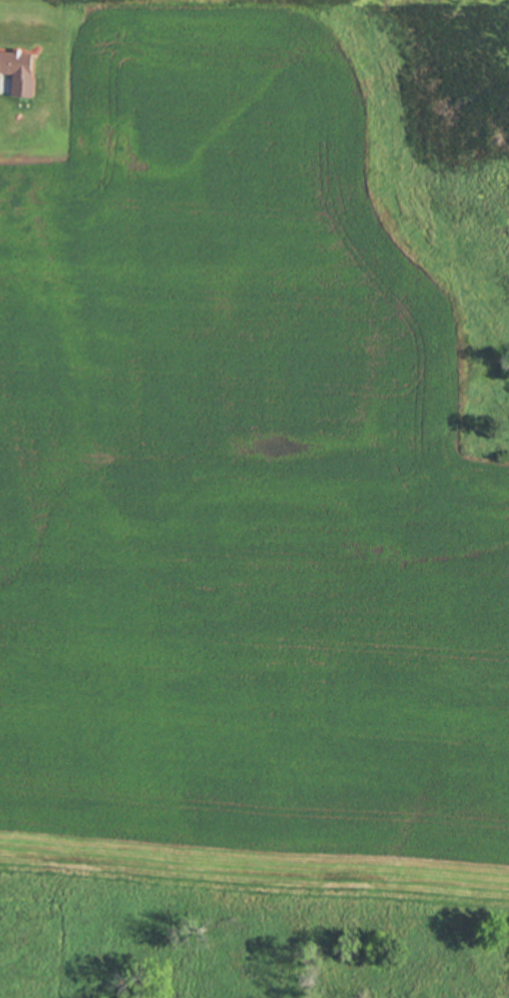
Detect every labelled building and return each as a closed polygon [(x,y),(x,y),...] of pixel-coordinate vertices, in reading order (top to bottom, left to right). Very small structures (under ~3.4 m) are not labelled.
[(33,99),(33,54),(0,54),(0,76),(13,76),(13,99),(33,99)]
